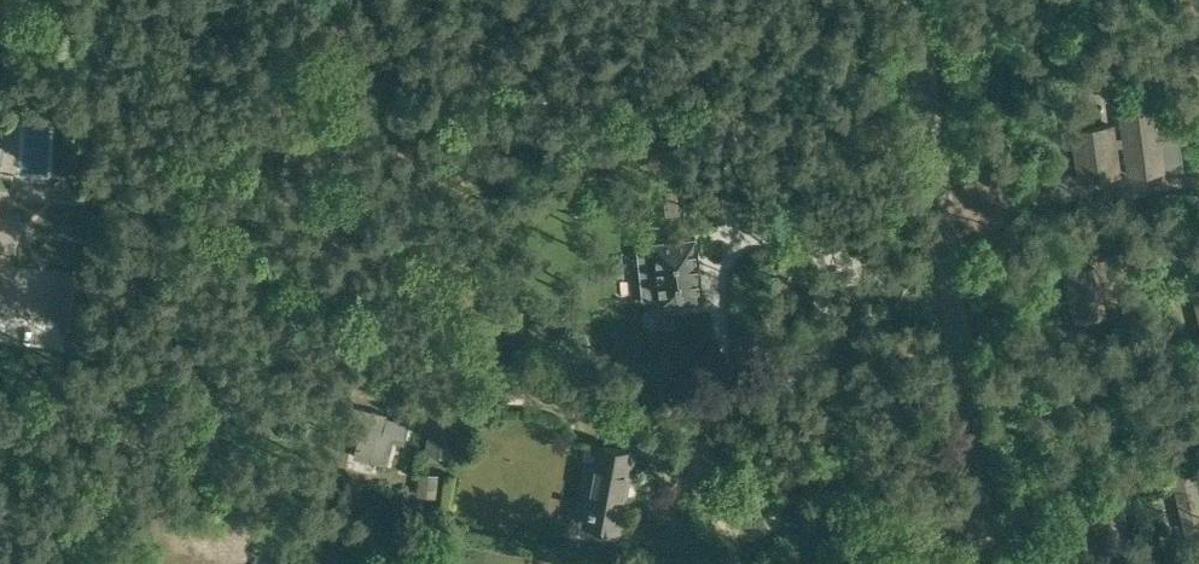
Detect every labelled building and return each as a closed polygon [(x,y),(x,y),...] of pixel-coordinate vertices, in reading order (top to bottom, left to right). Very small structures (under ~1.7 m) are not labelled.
[(1163,168),(1155,107),(1122,111),(1130,172),(1163,168)] [(1113,123),(1078,128),(1084,179),(1120,175),(1113,123)] [(654,242),(655,248),(655,249),(639,251),(641,273),(657,271),(660,298),(661,304),(702,300),(696,237),(654,242)] [(1064,271),(1073,321),(1108,315),(1095,265),(1064,271)] [(385,459),(389,436),(402,439),(406,418),(407,418),(409,407),(399,405),(397,416),(384,414),(385,411),(350,404),(347,418),(362,421),(355,454),(385,459)] [(630,450),(603,445),(599,468),(594,467),(589,500),(594,501),(589,528),(616,532),(621,505),(626,506),(631,473),(627,473),(630,450)] [(1169,472),(1182,530),(1198,526),(1198,498),(1192,467),(1169,472)] [(436,497),(437,475),(419,474),(417,495),(436,497)]
